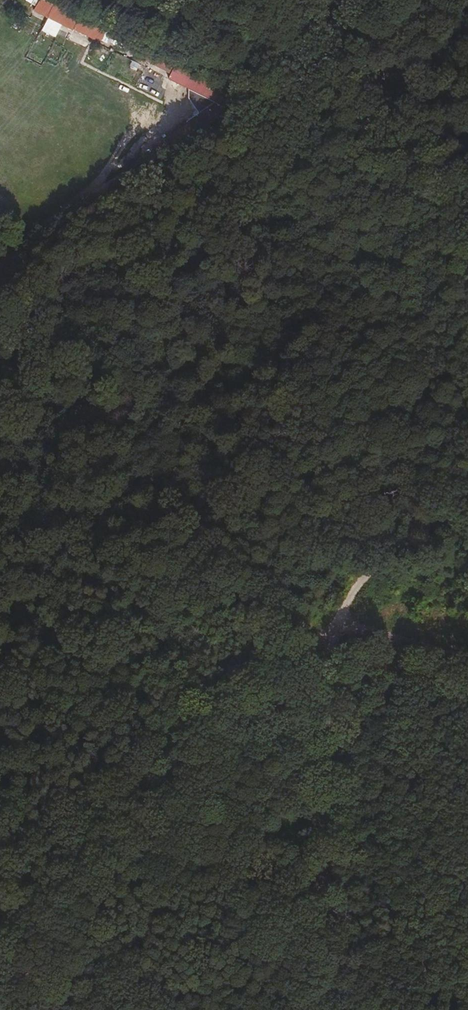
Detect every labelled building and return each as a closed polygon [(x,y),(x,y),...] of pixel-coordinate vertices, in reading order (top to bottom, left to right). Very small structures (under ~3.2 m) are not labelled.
[(37,0),(34,9),(98,42),(103,33),(37,0)] [(64,39),(67,32),(58,29),(56,37),(64,39)] [(151,147),(159,160),(233,101),(123,44),(118,53),(136,63),(135,66),(161,81),(187,95),(184,102),(181,110),(190,121),(151,147)] [(158,88),(184,102),(187,95),(161,81),(158,88)]
